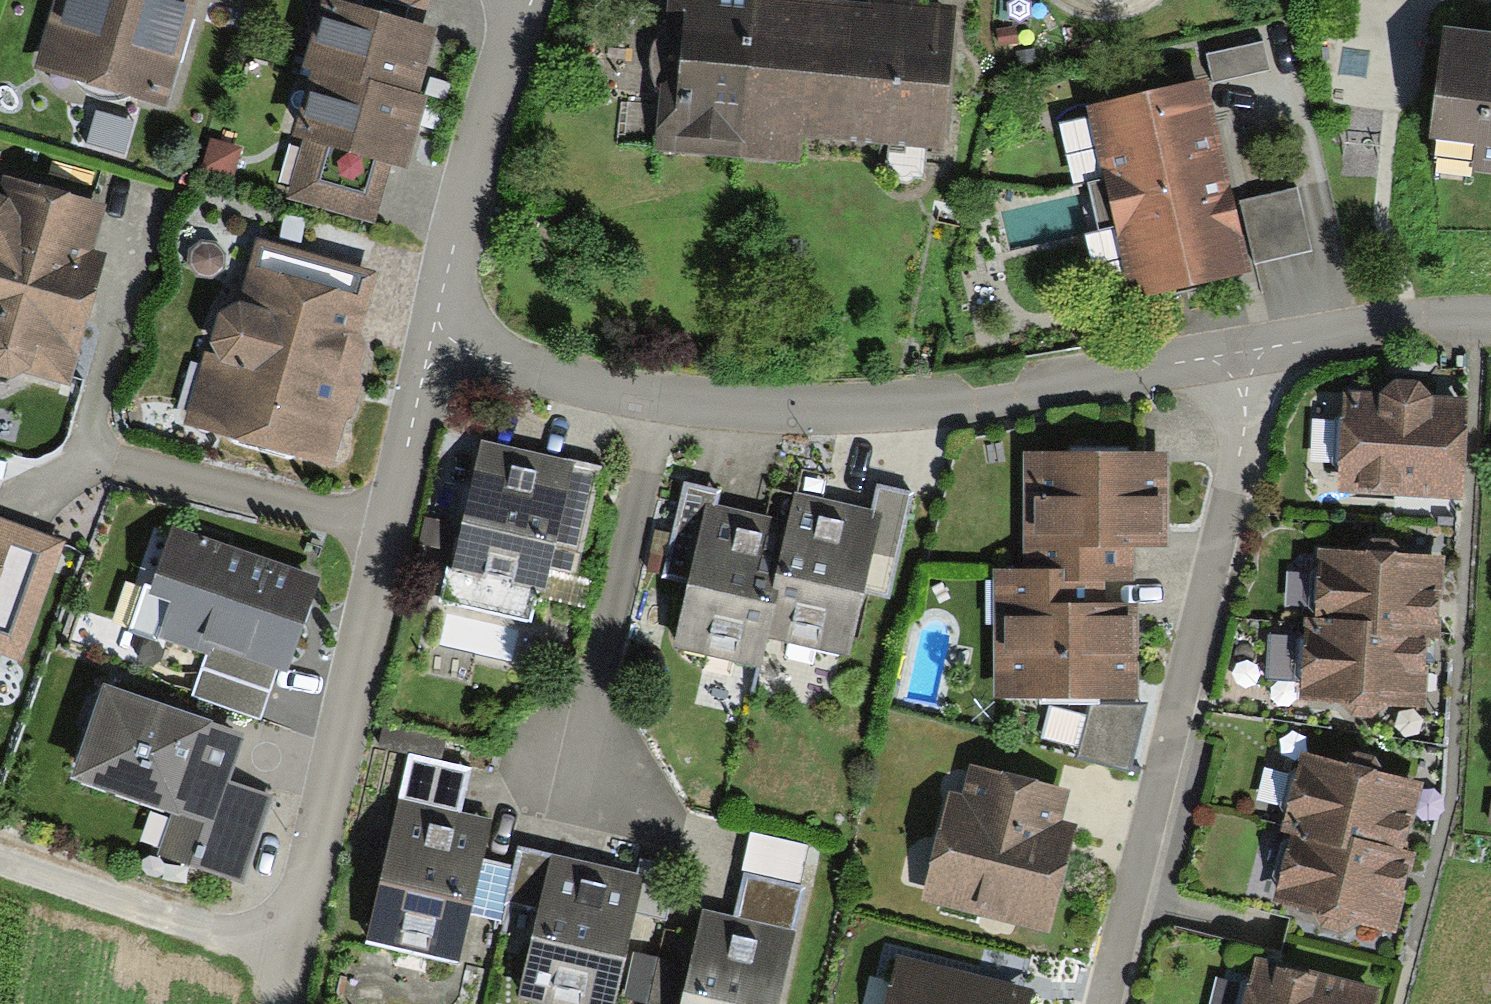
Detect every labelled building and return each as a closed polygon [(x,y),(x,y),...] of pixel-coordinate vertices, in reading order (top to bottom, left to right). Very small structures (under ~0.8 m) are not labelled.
[(36,71),(164,108),(196,0),(57,0),(36,71)] [(323,2),(301,78),(311,77),(291,145),(304,149),(289,199),(374,224),(390,171),(407,176),(427,106),(416,103),(435,38),(419,34),(428,0),(333,0),(332,4),(323,2)] [(949,4),(904,0),(668,0),(655,146),(801,159),(803,135),(936,147),(949,4)] [(1429,153),(1476,159),(1473,181),(1490,183),(1490,45),(1442,39),(1429,153)] [(1199,60),(1206,89),(1270,74),(1263,45),(1199,60)] [(1206,89),(1089,115),(1132,304),(1249,277),(1233,206),(1218,140),(1206,89)] [(105,209),(7,178),(0,196),(0,383),(11,386),(28,377),(69,390),(96,300),(82,296),(105,209)] [(1300,191),(1240,204),(1254,266),(1314,253),(1300,191)] [(359,340),(377,280),(257,247),(239,312),(220,321),(211,351),(213,357),(205,354),(183,426),(331,471),(368,352),(359,340)] [(1334,497),(1465,505),(1469,406),(1434,405),(1419,392),(1395,391),(1378,403),(1340,400),(1334,497)] [(526,457),(444,438),(414,564),(448,571),(439,608),(533,630),(542,592),(571,599),(600,474),(526,457)] [(1025,459),(1025,573),(1067,573),(1068,610),(1137,609),(1136,554),(1167,553),(1167,459),(1025,459)] [(769,599),(787,524),(751,516),(718,508),(721,495),(683,487),(662,580),(687,586),(671,655),(762,676),(769,642),(779,601),(769,599)] [(779,601),(769,642),(849,661),(864,595),(888,601),(913,496),(877,488),(871,513),(835,504),(794,494),(787,524),(769,599),(779,601)] [(17,646),(56,538),(0,518),(0,640),(17,646)] [(308,617),(320,582),(172,535),(150,604),(170,610),(159,644),(205,659),(192,700),(262,722),(276,680),(287,684),(308,617)] [(1322,561),(1318,633),(1424,639),(1434,639),(1438,567),(1322,561)] [(993,701),(1044,708),(1137,710),(1137,609),(1068,610),(1067,573),(1025,573),(991,573),(993,701)] [(1304,632),(1300,702),(1420,709),(1424,639),(1318,633),(1304,632)] [(189,730),(96,698),(67,780),(173,818),(159,856),(237,883),(267,800),(221,784),(234,747),(189,730)] [(1145,709),(1137,710),(1044,708),(1033,751),(1128,776),(1145,709)] [(369,950),(458,971),(494,820),(464,813),(474,773),(405,756),(393,807),(403,810),(369,950)] [(1346,845),(1403,859),(1420,788),(1302,759),(1283,836),(1289,837),(1345,850),(1346,845)] [(923,904),(1051,936),(1076,836),(1061,832),(1070,795),(970,770),(960,809),(948,806),(923,904)] [(1271,911),(1391,940),(1410,861),(1403,859),(1346,845),(1345,850),(1289,837),(1271,911)] [(528,1003),(614,1003),(640,878),(524,854),(508,933),(536,938),(522,1003),(528,1003)] [(683,1003),(781,1003),(806,891),(744,877),(735,918),(703,911),(683,1003)] [(897,959),(886,1003),(1032,1003),(1035,993),(983,981),(897,959)] [(639,960),(631,1001),(644,1003),(670,1003),(677,968),(639,960)] [(1379,995),(1256,964),(1246,1003),(1377,1003),(1379,995)]
